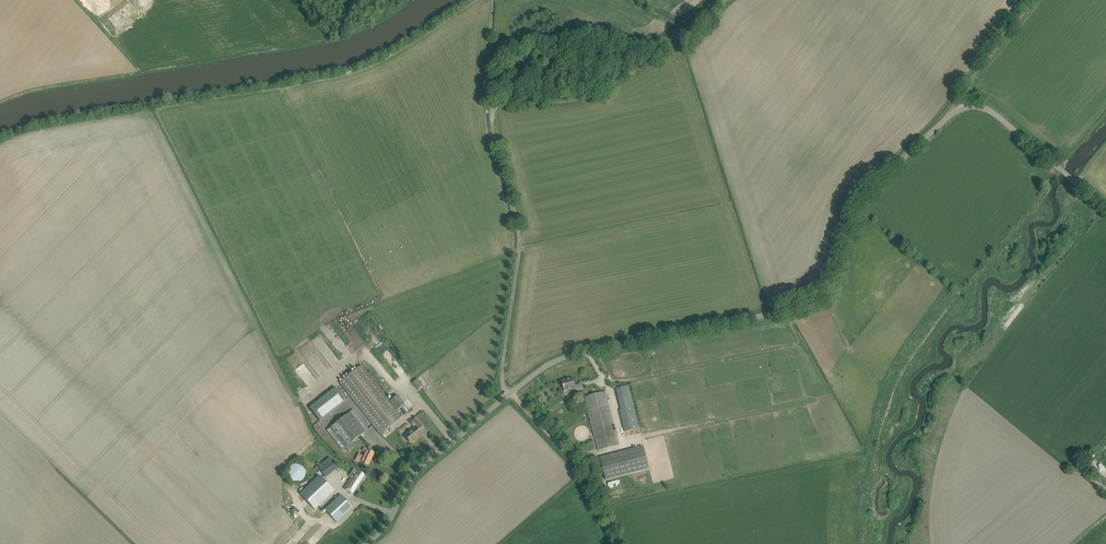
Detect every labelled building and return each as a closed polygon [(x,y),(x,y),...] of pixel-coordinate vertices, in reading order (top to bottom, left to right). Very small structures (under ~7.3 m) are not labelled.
[(397,395),(389,401),(360,365),(339,382),(380,434),(401,417),(397,411),(405,405),(397,395)] [(418,389),(423,386),(418,378),(412,381),(418,389)] [(572,390),(582,387),(581,382),(575,384),(573,379),(567,380),(567,379),(562,381),(564,391),(572,389),(572,390)] [(629,386),(616,389),(617,394),(621,410),(619,411),(625,432),(639,428),(630,391),(629,386)] [(346,401),(335,387),(309,407),(320,421),(346,401)] [(619,445),(607,397),(605,392),(585,397),(598,450),(619,445)] [(349,412),(327,430),(339,446),(342,450),(345,447),(348,445),(365,432),(349,412)] [(410,423),(414,428),(404,435),(409,442),(416,437),(416,438),(422,434),(418,430),(424,426),(417,417),(413,420),(410,423)] [(649,469),(643,446),(600,458),(606,480),(649,469)] [(355,460),(359,462),(367,467),(374,453),(364,448),(363,451),(365,452),(363,457),(358,454),(355,460)] [(329,457),(317,466),(326,477),(337,468),(329,457)] [(302,482),(306,467),(294,464),(289,478),(302,482)] [(351,478),(344,488),(353,495),(362,481),(366,475),(358,470),(352,479),(351,478)] [(319,475),(299,494),(314,510),(334,491),(319,475)] [(620,479),(608,482),(610,490),(622,486),(620,479)] [(353,507),(349,503),(340,494),(324,509),(336,522),(353,507)] [(300,523),(303,520),(298,514),(294,517),(300,523)]
